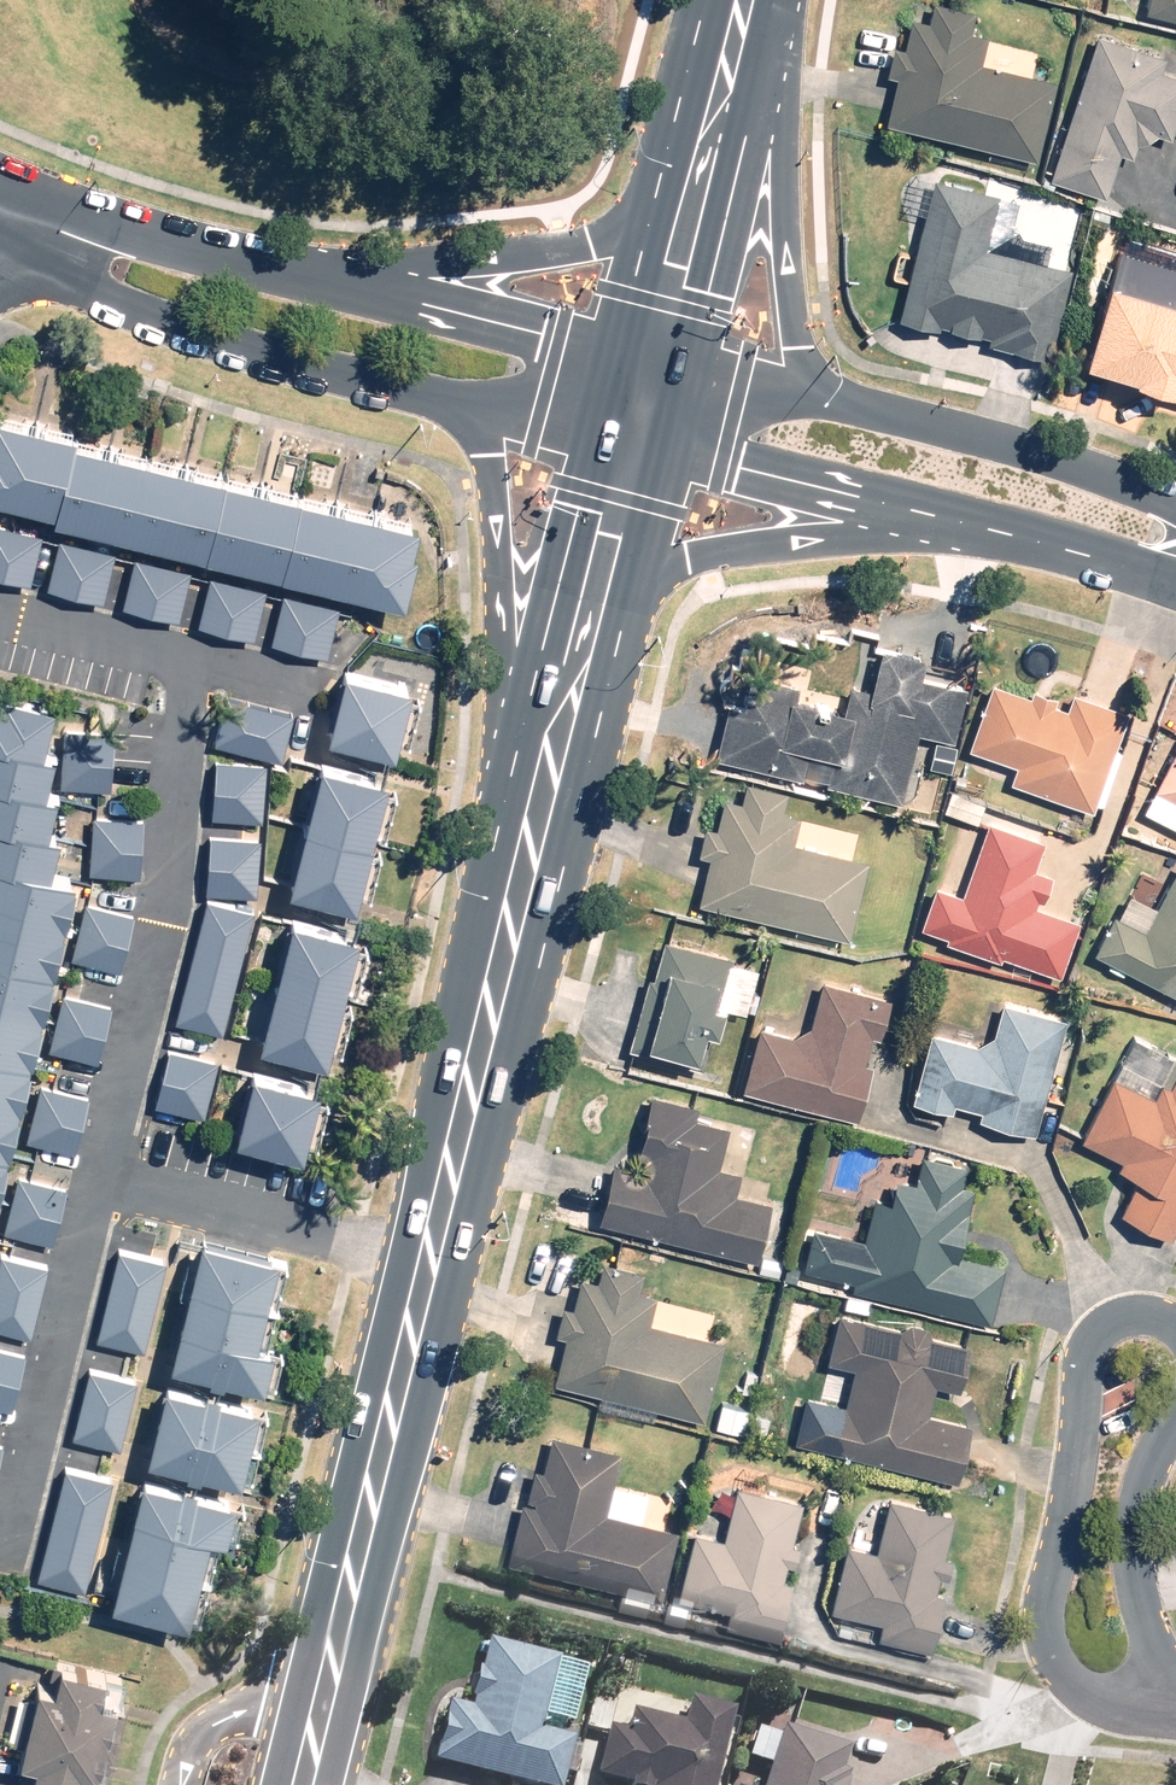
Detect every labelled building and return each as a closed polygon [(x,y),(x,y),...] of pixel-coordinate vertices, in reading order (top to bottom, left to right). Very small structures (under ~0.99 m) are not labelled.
[(889,121),(1037,157),(1056,78),(981,60),(988,34),(971,30),(977,9),(939,0),(937,0),(932,21),(914,16),(889,121)] [(1150,8),(1175,15),(1175,0),(1152,0),(1150,8)] [(1100,32),(1054,175),(1108,193),(1122,150),(1135,154),(1139,140),(1157,132),(1172,137),(1175,126),(1175,72),(1163,68),(1167,54),(1100,32)] [(933,186),(901,318),(1053,355),(1074,267),(988,246),(998,202),(933,186)] [(1115,279),(1092,359),(1175,384),(1175,297),(1115,279)] [(0,411),(0,491),(55,505),(53,512),(400,597),(420,519),(74,434),(75,430),(0,411)] [(0,521),(0,573),(29,580),(41,530),(0,521)] [(114,553),(59,540),(49,584),(103,597),(114,553)] [(190,570),(135,557),(125,602),(179,614),(190,570)] [(266,588),(211,575),(200,621),(255,634),(266,588)] [(338,607),(285,594),(274,639),(327,652),(338,607)] [(738,668),(717,755),(902,799),(919,729),(957,738),(969,685),(922,673),(927,653),(886,643),(872,700),(738,668)] [(410,679),(346,664),(330,730),(394,745),(410,679)] [(1012,780),(1092,808),(1127,710),(1074,691),(1069,706),(994,680),(971,746),(1018,762),(1012,780)] [(0,687),(0,1191),(77,877),(50,871),(60,832),(47,829),(57,789),(45,786),(54,747),(43,744),(54,700),(0,687)] [(293,710),(227,693),(215,739),(281,756),(293,710)] [(114,729),(65,726),(61,782),(110,786),(114,729)] [(1156,786),(1175,796),(1175,747),(1156,786)] [(265,759),(216,756),(212,814),(262,817),(265,759)] [(386,773),(321,756),(288,882),(354,899),(386,773)] [(711,854),(700,899),(850,935),(869,858),(795,840),(801,813),(783,809),(788,789),(746,779),(742,799),(726,795),(718,825),(707,822),(700,851),(711,854)] [(144,815),(94,812),(91,869),(142,871),(144,815)] [(936,884),(922,923),(1062,973),(1082,919),(1037,903),(1048,873),(1035,868),(1045,839),(990,819),(964,894),(936,884)] [(260,834),(210,831),(207,889),(256,893),(260,834)] [(1096,948),(1175,991),(1175,873),(1147,928),(1116,912),(1096,948)] [(253,907),(207,895),(175,1017),(222,1029),(253,907)] [(134,911),(87,899),(73,956),(120,967),(134,911)] [(359,927),(292,911),(260,1038),(327,1054),(359,927)] [(732,954),(666,936),(635,1046),(702,1065),(732,954)] [(760,1024),(743,1085),(857,1117),(891,997),(825,979),(813,1021),(792,1033),(760,1024)] [(111,1001),(65,990),(51,1046),(97,1057),(111,1001)] [(1036,1130),(1067,1015),(1004,998),(995,1032),(978,1042),(933,1030),(915,1098),(1036,1130)] [(219,1057),(170,1045),(156,1100),(205,1112),(219,1057)] [(320,1081),(254,1064),(237,1130),(303,1147),(320,1081)] [(1171,1235),(1175,1226),(1175,1074),(1171,1084),(1162,1079),(1155,1093),(1113,1073),(1081,1137),(1123,1157),(1119,1165),(1139,1174),(1121,1211),(1171,1235)] [(87,1093),(40,1082),(27,1137),(73,1148),(87,1093)] [(615,1161),(601,1218),(757,1257),(771,1199),(735,1190),(741,1169),(719,1164),(729,1123),(694,1114),(697,1103),(655,1093),(637,1166),(615,1161)] [(854,1287),(991,1320),(1005,1264),(960,1253),(976,1187),(965,1184),(970,1166),(922,1154),(916,1178),(898,1174),(892,1198),(875,1193),(865,1234),(817,1222),(806,1265),(857,1277),(854,1287)] [(62,1183),(18,1172),(5,1228),(49,1239),(62,1183)] [(277,1250),(203,1232),(173,1356),(263,1377),(271,1341),(256,1337),(277,1250)] [(164,1257),(120,1247),(100,1336),(143,1346),(164,1257)] [(2,1251),(0,1260),(0,1326),(24,1332),(41,1261),(2,1251)] [(582,1277),(557,1379),(705,1415),(724,1339),(649,1321),(656,1295),(640,1291),(646,1268),(605,1258),(600,1281),(582,1277)] [(820,1396),(809,1439),(954,1476),(968,1422),(926,1411),(934,1380),(954,1385),(966,1341),(927,1331),(929,1324),(912,1320),(911,1327),(840,1309),(827,1359),(857,1367),(848,1403),(820,1396)] [(0,1344),(0,1403),(5,1405),(19,1348),(0,1344)] [(137,1377),(89,1366),(73,1434),(120,1446),(137,1377)] [(257,1400),(165,1378),(147,1450),(240,1472),(257,1400)] [(532,1465),(510,1558),(662,1595),(679,1528),(607,1511),(622,1448),(553,1432),(544,1467),(532,1465)] [(112,1475),(66,1464),(39,1576),(85,1587),(112,1475)] [(235,1496),(141,1474),(111,1597),(188,1616),(209,1528),(226,1532),(235,1496)] [(696,1531),(680,1593),(731,1606),(726,1624),(778,1636),(802,1541),(793,1539),(803,1501),(737,1485),(724,1537),(696,1531)] [(954,1510),(890,1494),(876,1549),(848,1542),(832,1606),(883,1618),(879,1634),(933,1647),(955,1555),(944,1553),(954,1510)] [(430,1758),(539,1784),(559,1784),(572,1735),(537,1727),(555,1656),(485,1639),(467,1709),(444,1704),(430,1758)] [(38,1679),(20,1754),(37,1758),(32,1779),(59,1784),(77,1784),(81,1769),(107,1775),(125,1700),(100,1694),(106,1671),(54,1659),(48,1682),(38,1679)] [(730,1706),(688,1696),(682,1720),(631,1708),(626,1729),(608,1724),(595,1777),(628,1784),(711,1784),(730,1706)] [(780,1724),(761,1784),(843,1784),(847,1771),(838,1768),(845,1744),(780,1724)]
